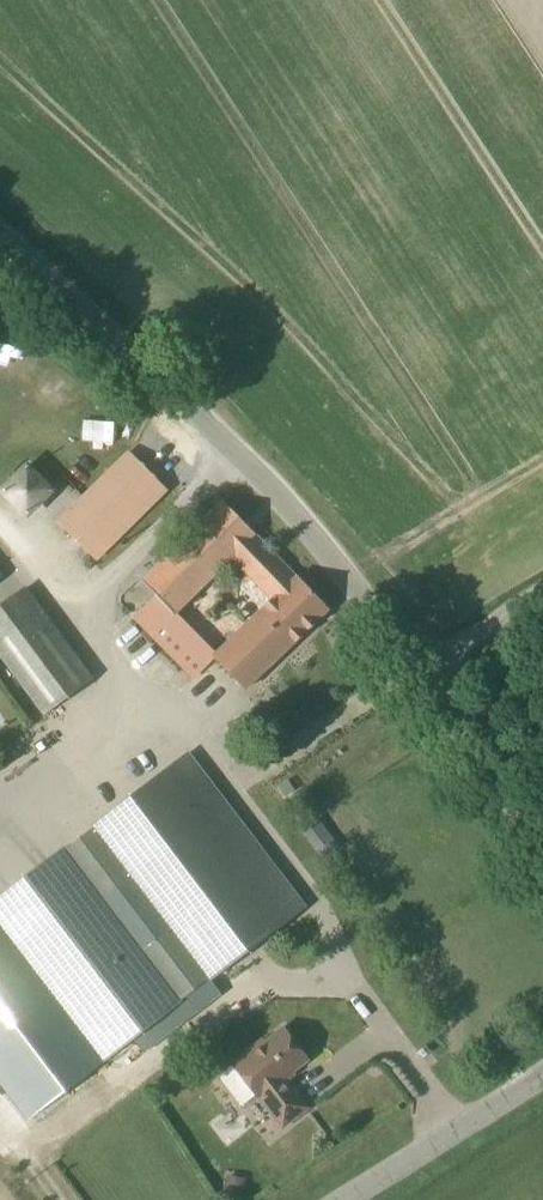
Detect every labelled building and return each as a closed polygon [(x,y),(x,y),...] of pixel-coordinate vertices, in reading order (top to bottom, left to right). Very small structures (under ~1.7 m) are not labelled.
[(53,411),(73,393),(56,373),(36,391),(53,411)] [(96,560),(167,489),(130,452),(59,522),(96,560)] [(28,520),(57,492),(27,461),(0,488),(0,492),(28,520)] [(157,596),(135,617),(194,677),(215,656),(247,689),(329,609),(297,576),(223,501),(143,581),(157,596)] [(23,588),(0,605),(0,657),(43,715),(91,680),(23,588)] [(212,979),(307,906),(189,752),(94,825),(212,979)] [(289,809),(311,837),(323,827),(301,800),(289,809)] [(212,979),(94,825),(0,897),(0,927),(105,1064),(212,979)] [(308,1059),(284,1028),(265,1043),(263,1040),(233,1063),(234,1065),(219,1077),(241,1106),(257,1094),(259,1096),(260,1096),(283,1126),(308,1107),(285,1076),(308,1059)] [(63,1039),(74,1061),(85,1055),(73,1033),(63,1039)]
